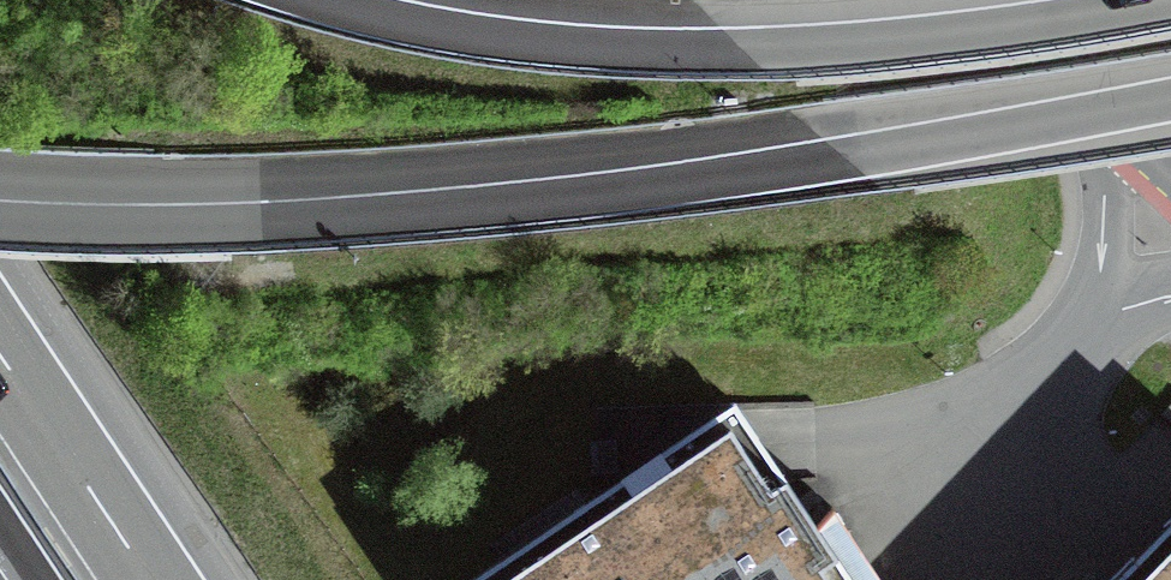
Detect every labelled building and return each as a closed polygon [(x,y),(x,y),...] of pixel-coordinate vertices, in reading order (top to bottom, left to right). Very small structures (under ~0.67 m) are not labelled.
[(469,579),(854,579),(735,403),(469,579)] [(1162,412),(1170,421),(1170,404),(1162,412)] [(1114,579),(1170,579),(1170,522),(1114,579)]
